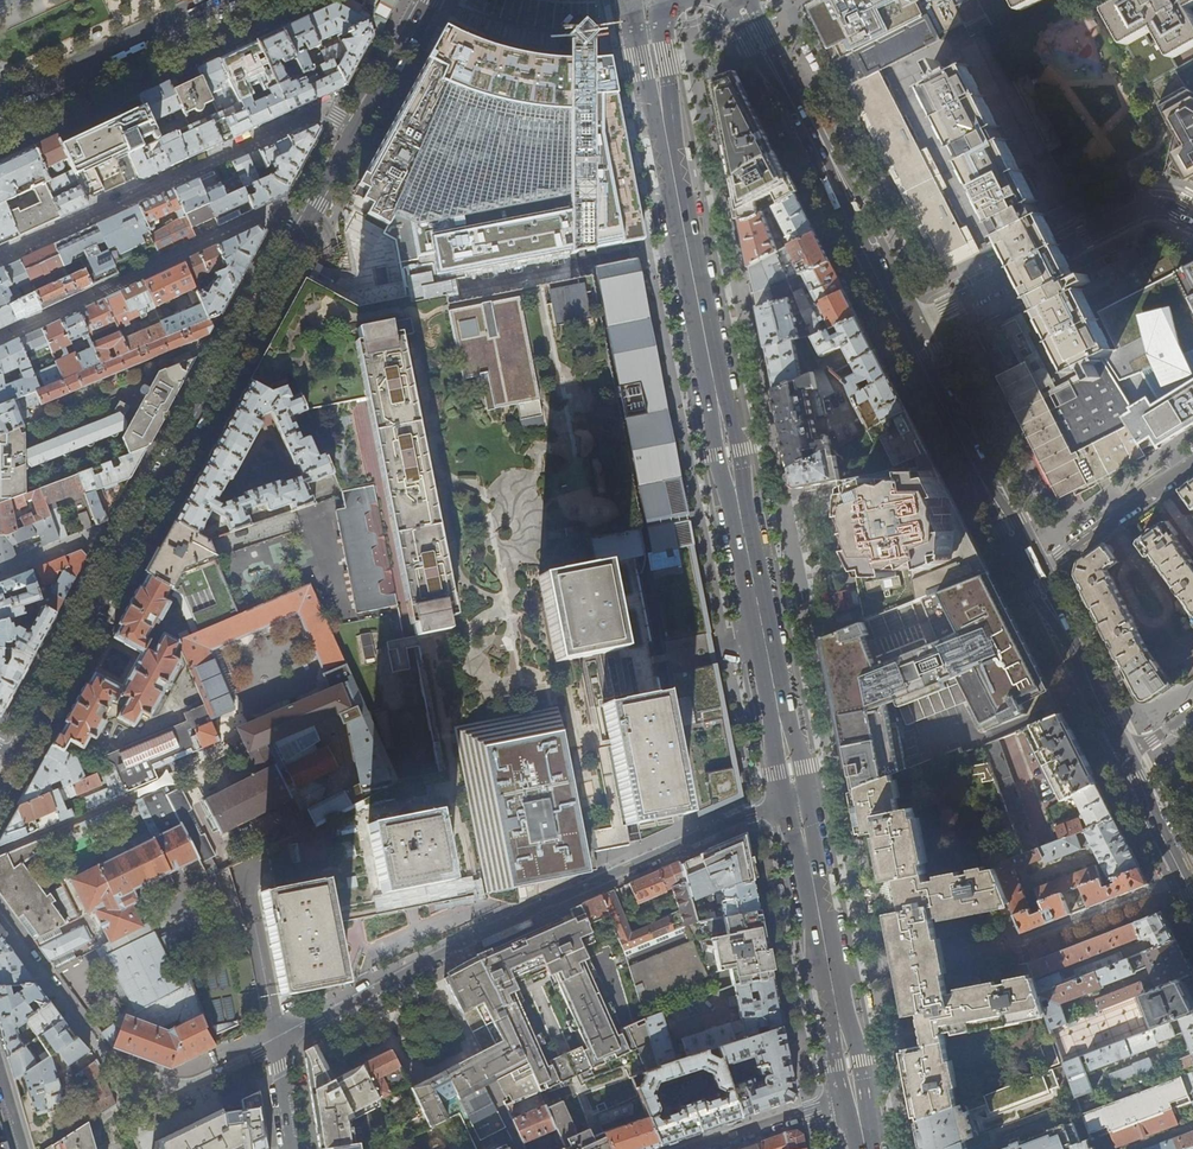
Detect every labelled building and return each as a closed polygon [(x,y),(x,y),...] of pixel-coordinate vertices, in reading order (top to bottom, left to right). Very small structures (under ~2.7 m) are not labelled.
[(327,8),(326,8),(322,10),(307,17),(318,42),(337,34),(339,37),(368,23),(368,22),(368,21),(357,16),(362,8),(355,4),(347,0),(334,0),(325,4),(327,8)] [(988,19),(979,0),(824,0),(826,4),(816,9),(832,41),(841,59),(930,15),(940,37),(965,25),(967,29),(988,19)] [(988,19),(993,28),(1025,11),(1047,0),(979,0),(988,19)] [(1107,11),(1127,46),(1148,85),(1175,69),(1179,68),(1174,58),(1192,47),(1192,0),(1101,0),(1107,11)] [(942,41),(940,37),(930,15),(841,59),(847,70),(854,84),(880,71),(942,41)] [(288,26),(281,29),(303,74),(313,69),(320,66),(327,63),(322,52),(317,54),(321,61),(311,65),(305,52),(303,52),(301,47),(304,45),(308,52),(319,46),(318,42),(307,17),(300,21),(288,26)] [(377,20),(368,22),(368,23),(372,36),(367,45),(358,62),(363,65),(382,29),(377,20)] [(580,22),(575,27),(567,35),(573,40),(580,48),(587,41),(593,35),(580,22)] [(372,36),(368,23),(339,37),(341,42),(346,54),(338,58),(342,62),(341,65),(336,59),(332,61),(345,86),(350,75),(358,62),(367,45),(372,36)] [(362,177),(357,185),(367,191),(362,200),(371,205),(366,214),(387,226),(386,228),(393,232),(394,238),(404,289),(409,314),(410,319),(445,312),(445,311),(450,310),(451,311),(469,308),(469,307),(473,306),(474,307),(493,303),(493,302),(496,301),(496,302),(516,298),(515,297),(519,297),(519,298),(540,294),(539,293),(542,292),(543,293),(544,293),(540,270),(538,261),(629,244),(643,241),(642,237),(639,219),(634,198),(631,178),(626,154),(622,133),(618,112),(614,92),(609,70),(607,60),(595,60),(595,67),(588,68),(577,68),(572,68),(559,68),(536,66),(522,64),(503,59),(481,52),(478,51),(471,48),(463,45),(460,52),(449,46),(455,34),(450,31),(444,28),(430,54),(429,54),(425,62),(414,82),(407,94),(401,105),(400,107),(384,137),(381,142),(374,155),(370,163),(362,177)] [(303,74),(281,29),(271,34),(257,41),(277,86),(290,112),(300,107),(315,100),(303,74)] [(580,48),(573,40),(572,68),(577,68),(588,68),(587,41),(580,48)] [(237,51),(219,59),(238,104),(241,102),(251,98),(268,90),(277,86),(257,41),(237,51)] [(321,51),(322,52),(327,63),(332,61),(336,59),(338,58),(346,54),(341,42),(321,51)] [(210,63),(197,69),(216,108),(218,106),(220,109),(217,111),(218,113),(222,111),(238,104),(219,59),(210,63)] [(332,61),(327,63),(320,66),(324,76),(318,79),(313,69),(303,74),(315,100),(330,94),(344,87),(345,86),(332,61)] [(998,239),(998,240),(1048,214),(1047,214),(1042,216),(1037,206),(1042,203),(1036,205),(1031,195),(1037,192),(1030,178),(1024,181),(1021,176),(1027,173),(1027,172),(1021,175),(1006,145),(1011,143),(1011,142),(1005,145),(999,132),(1004,129),(1004,128),(998,131),(984,102),(989,99),(989,98),(983,101),(968,71),(974,68),(973,67),(957,76),(955,72),(947,76),(941,64),(933,68),(939,80),(937,81),(938,85),(923,93),(924,94),(929,91),(944,120),(939,123),(939,124),(945,121),(960,151),(954,153),(955,154),(960,152),(967,164),(961,167),(962,168),(967,165),(982,195),(977,198),(977,199),(983,196),(998,225),(992,228),(993,229),(998,226),(1003,236),(998,239)] [(182,76),(169,82),(189,126),(190,126),(210,117),(218,113),(217,111),(216,108),(197,69),(182,76)] [(1186,88),(1175,69),(1148,85),(1183,147),(1184,148),(1171,167),(1181,173),(1192,180),(1192,92),(1186,88)] [(970,248),(880,71),(854,84),(858,92),(874,123),(877,129),(892,159),(908,190),(926,226),(941,254),(944,261),(970,248)] [(758,163),(775,153),(770,143),(750,103),(736,75),(713,83),(720,114),(722,126),(728,154),(733,180),(756,163),(758,163)] [(169,82),(158,88),(139,97),(141,102),(144,108),(159,140),(176,132),(189,126),(169,82)] [(277,86),(268,90),(271,96),(253,104),(251,98),(241,102),(253,129),(272,120),(290,112),(277,86)] [(241,102),(238,104),(222,111),(234,138),(242,134),(253,129),(241,102)] [(109,124),(62,147),(70,165),(73,170),(77,180),(81,187),(85,198),(104,189),(93,166),(121,153),(125,151),(127,151),(128,154),(158,140),(159,140),(144,108),(130,114),(109,124)] [(222,111),(218,113),(210,117),(218,136),(222,143),(227,141),(234,138),(222,111)] [(210,117),(190,126),(193,133),(179,139),(176,132),(159,140),(158,140),(169,167),(208,150),(222,143),(218,136),(210,117)] [(258,150),(266,168),(270,166),(272,170),(274,169),(277,173),(270,176),(268,177),(289,188),(310,150),(320,131),(314,125),(291,136),(274,143),(267,146),(258,150)] [(47,140),(34,146),(50,181),(64,174),(63,171),(63,168),(70,165),(62,147),(57,135),(47,140)] [(158,140),(128,154),(138,177),(139,178),(144,179),(154,174),(169,167),(158,140)] [(34,146),(13,156),(0,162),(0,204),(4,202),(19,195),(17,191),(14,190),(16,187),(30,181),(34,188),(44,183),(50,181),(34,146)] [(254,152),(248,155),(259,181),(243,189),(252,211),(266,204),(285,195),(289,188),(268,177),(270,176),(266,168),(258,150),(254,152)] [(778,157),(775,153),(758,163),(756,163),(733,180),(734,184),(741,221),(754,218),(764,212),(774,207),(797,195),(794,191),(778,157)] [(243,189),(259,181),(248,155),(240,159),(226,165),(214,171),(225,197),(243,189)] [(237,206),(245,203),(249,212),(252,211),(243,189),(225,197),(214,171),(206,175),(198,178),(209,205),(210,205),(215,217),(219,226),(235,219),(241,215),(237,206)] [(64,174),(50,181),(44,183),(49,194),(70,184),(65,174),(64,174)] [(186,184),(173,190),(184,216),(186,216),(209,205),(198,178),(186,184)] [(49,194),(44,183),(34,188),(33,188),(40,202),(19,212),(17,208),(9,212),(19,236),(40,227),(46,224),(60,218),(52,200),(49,194)] [(87,200),(85,198),(81,187),(52,200),(60,218),(73,211),(88,204),(87,200)] [(179,219),(184,216),(173,190),(156,197),(138,206),(152,236),(156,234),(154,229),(157,224),(160,223),(158,219),(175,211),(179,219)] [(807,215),(797,195),(774,207),(783,223),(780,224),(782,228),(784,227),(793,244),(816,232),(809,218),(807,215)] [(856,201),(851,202),(855,211),(860,210),(856,201)] [(0,204),(0,245),(19,236),(9,212),(4,202),(0,204)] [(186,216),(196,237),(197,236),(193,227),(204,222),(215,217),(210,205),(209,205),(186,216)] [(119,214),(95,225),(112,260),(134,250),(136,253),(154,244),(150,236),(152,236),(138,206),(119,214)] [(771,230),(764,212),(754,218),(741,221),(745,244),(750,267),(783,250),(781,243),(776,245),(772,234),(775,233),(773,229),(771,230)] [(1029,300),(1079,274),(1076,270),(1063,243),(1056,229),(1048,214),(998,240),(1006,255),(1013,269),(1029,300)] [(156,234),(152,236),(150,236),(154,244),(159,254),(178,245),(196,237),(186,216),(184,216),(179,219),(179,220),(156,234)] [(809,218),(816,232),(820,230),(813,216),(809,218)] [(62,241),(53,245),(63,268),(80,260),(84,269),(85,269),(87,273),(93,286),(119,273),(112,260),(95,225),(84,231),(62,241)] [(258,226),(216,246),(233,290),(247,266),(265,232),(259,226),(258,226)] [(798,262),(784,268),(789,280),(831,261),(823,247),(816,232),(793,244),(790,246),(798,262)] [(38,252),(20,260),(31,282),(63,268),(53,245),(38,252)] [(219,315),(219,316),(222,317),(229,305),(226,303),(229,298),(233,290),(216,246),(199,254),(183,261),(183,262),(191,281),(213,271),(216,276),(210,283),(207,288),(204,286),(203,289),(201,289),(198,283),(193,285),(208,320),(219,315)] [(790,246),(783,250),(750,267),(752,275),(756,299),(758,306),(796,296),(789,280),(784,268),(798,262),(790,246)] [(1126,272),(1136,293),(1177,272),(1183,269),(1180,262),(1177,263),(1174,259),(1171,261),(1169,256),(1145,268),(1143,263),(1126,272)] [(20,260),(14,263),(9,265),(0,269),(0,309),(9,305),(24,298),(22,294),(21,295),(18,287),(22,290),(26,297),(34,293),(36,292),(31,282),(20,260)] [(845,289),(839,277),(831,261),(789,280),(796,296),(801,307),(802,310),(845,289)] [(193,285),(191,281),(183,262),(182,262),(163,271),(144,281),(143,281),(155,309),(188,293),(195,309),(161,323),(167,337),(208,320),(193,285)] [(1177,272),(1192,304),(1192,264),(1183,269),(1177,272)] [(613,279),(597,282),(609,343),(618,387),(621,403),(645,528),(685,521),(660,396),(657,380),(648,336),(636,275),(635,268),(613,273),(613,274),(612,274),(613,279)] [(87,273),(85,269),(84,269),(68,277),(36,292),(34,293),(42,309),(61,300),(93,286),(87,273)] [(1179,277),(1177,272),(1136,293),(1097,312),(1117,349),(1111,352),(1107,354),(1121,380),(1142,371),(1158,401),(1192,380),(1192,304),(1179,277)] [(1087,369),(1087,370),(1105,360),(1103,356),(1107,354),(1111,352),(1080,291),(1086,288),(1084,285),(1079,288),(1073,278),(1079,275),(1079,274),(1029,300),(1029,301),(1035,298),(1041,310),(1036,313),(1036,314),(1042,311),(1045,319),(1042,321),(1049,335),(1053,333),(1057,341),(1051,343),(1051,344),(1057,342),(1072,371),(1067,374),(1067,375),(1082,367),(1084,371),(1087,369)] [(125,289),(104,298),(115,324),(117,327),(123,324),(124,327),(130,324),(128,321),(140,316),(141,319),(146,317),(144,314),(148,312),(151,321),(159,317),(156,311),(155,309),(143,281),(143,280),(125,289)] [(278,370),(267,390),(271,393),(286,388),(295,385),(299,395),(306,412),(324,454),(333,474),(341,494),(373,486),(397,607),(399,616),(404,638),(414,637),(417,636),(419,646),(444,770),(409,778),(398,780),(400,782),(399,783),(266,848),(269,863),(275,891),(261,893),(281,995),(280,995),(281,997),(282,996),(290,994),(334,986),(339,985),(343,984),(344,984),(345,984),(336,940),(333,923),(359,918),(394,911),(412,908),(432,904),(546,882),(546,880),(591,871),(596,868),(593,852),(611,848),(629,845),(625,826),(685,815),(682,801),(681,796),(674,762),(672,753),(664,711),(661,694),(656,672),(652,650),(651,644),(650,642),(640,588),(634,557),(633,552),(630,538),(629,532),(628,531),(631,530),(625,497),(618,461),(608,412),(605,398),(599,367),(585,294),(583,284),(580,285),(580,286),(566,289),(565,288),(563,288),(563,289),(544,293),(543,293),(542,292),(539,293),(540,294),(519,298),(519,297),(515,297),(516,298),(496,302),(496,301),(493,302),(493,303),(474,307),(473,306),(469,307),(469,308),(451,311),(450,310),(445,311),(445,312),(410,319),(409,314),(404,289),(399,284),(366,290),(355,293),(353,299),(324,305),(312,307),(304,321),(285,357),(278,370)] [(813,334),(814,337),(830,330),(839,326),(859,317),(855,308),(859,306),(850,287),(845,289),(802,310),(806,319),(813,334)] [(34,293),(26,297),(24,298),(9,305),(17,321),(28,316),(42,309),(34,293)] [(795,316),(794,310),(801,307),(796,296),(758,306),(762,325),(766,348),(795,339),(813,334),(806,319),(797,322),(796,320),(795,316)] [(93,304),(78,311),(101,364),(111,360),(107,350),(113,347),(118,357),(128,353),(122,339),(119,332),(96,342),(92,334),(115,324),(104,298),(93,304)] [(0,309),(0,329),(2,328),(17,321),(9,305),(0,309)] [(156,311),(159,317),(160,320),(164,318),(160,309),(156,311)] [(69,315),(60,320),(70,344),(74,352),(82,372),(101,364),(78,311),(69,315)] [(1029,333),(1032,332),(1022,313),(1001,324),(1021,364),(1069,455),(1130,424),(1125,416),(1132,412),(1133,411),(1130,405),(1105,360),(1087,370),(1068,379),(1069,381),(1056,387),(1029,333)] [(208,320),(167,337),(128,353),(118,357),(111,360),(101,364),(82,372),(63,380),(0,406),(0,436),(7,433),(4,427),(7,426),(6,424),(9,422),(12,431),(23,426),(24,426),(22,420),(30,417),(26,406),(39,401),(40,404),(199,339),(209,335),(219,316),(219,315),(208,320)] [(869,336),(859,317),(839,326),(843,333),(834,337),(830,330),(814,337),(813,337),(823,357),(844,347),(853,363),(877,351),(869,336)] [(50,324),(41,328),(51,352),(51,353),(55,351),(56,352),(59,351),(58,349),(61,348),(65,357),(55,362),(56,364),(63,380),(82,372),(74,352),(67,356),(64,347),(70,344),(60,320),(50,324)] [(128,353),(167,337),(161,323),(122,339),(128,353)] [(33,332),(30,334),(4,346),(0,348),(0,406),(63,380),(56,364),(33,373),(24,352),(28,350),(30,357),(36,354),(38,357),(51,352),(41,328),(33,332)] [(803,379),(795,339),(766,348),(772,378),(774,389),(787,386),(794,383),(799,380),(803,379)] [(171,359),(173,366),(197,357),(202,347),(171,359)] [(882,363),(877,351),(853,363),(858,373),(843,381),(848,385),(853,396),(864,390),(860,384),(871,378),(872,381),(868,384),(869,387),(889,376),(882,363)] [(122,438),(129,456),(146,449),(152,439),(180,388),(197,357),(173,366),(158,372),(122,438)] [(815,373),(821,370),(817,360),(811,363),(815,373)] [(1069,455),(1021,364),(1007,371),(996,377),(1008,400),(1023,430),(1039,463),(1055,492),(1058,499),(1077,490),(1114,471),(1147,454),(1161,447),(1153,435),(1141,441),(1135,432),(1130,424),(1069,455)] [(787,386),(774,389),(777,401),(783,429),(790,467),(809,458),(807,450),(819,447),(820,453),(832,447),(827,436),(818,437),(814,417),(826,414),(822,397),(835,392),(824,369),(821,370),(815,373),(803,379),(799,380),(802,391),(799,396),(796,396),(794,383),(787,386)] [(894,374),(889,376),(899,395),(904,393),(894,374)] [(899,395),(889,376),(869,387),(864,390),(853,396),(860,410),(874,402),(884,421),(907,410),(899,395)] [(1132,412),(1142,428),(1135,432),(1141,441),(1153,435),(1161,447),(1161,448),(1169,442),(1175,438),(1179,434),(1182,432),(1184,431),(1188,431),(1190,431),(1192,429),(1192,380),(1158,401),(1152,405),(1148,396),(1130,405),(1133,411),(1132,412)] [(267,390),(250,382),(234,412),(204,467),(174,522),(199,536),(203,528),(204,524),(212,511),(225,518),(230,533),(252,525),(247,510),(266,503),(268,509),(271,510),(290,503),(293,511),(315,503),(306,485),(333,474),(324,454),(317,457),(309,438),(307,437),(301,439),(292,417),(306,412),(299,395),(291,398),(286,388),(271,393),(267,390)] [(0,436),(0,504),(25,495),(24,456),(26,464),(30,469),(37,466),(39,468),(41,468),(43,466),(43,465),(43,463),(61,456),(63,458),(66,458),(67,456),(68,455),(67,453),(85,446),(87,448),(88,448),(90,448),(91,447),(92,446),(92,444),(109,437),(110,439),(112,439),(114,439),(114,438),(115,436),(115,434),(126,430),(127,424),(124,418),(130,407),(119,401),(113,412),(118,414),(23,452),(23,426),(12,431),(7,433),(0,436)] [(809,458),(790,467),(792,475),(794,490),(839,481),(885,469),(919,456),(928,452),(927,450),(923,442),(909,415),(907,410),(884,421),(868,429),(875,443),(871,454),(850,464),(841,461),(839,457),(837,458),(834,457),(832,447),(820,453),(809,458)] [(129,456),(78,474),(85,492),(97,525),(107,521),(109,517),(133,474),(146,449),(129,456)] [(936,468),(928,452),(919,456),(885,469),(839,481),(841,491),(842,498),(848,528),(850,540),(858,581),(860,588),(863,606),(866,621),(867,621),(922,599),(947,589),(990,573),(986,565),(970,534),(948,490),(936,468)] [(78,474),(41,489),(50,515),(59,540),(68,536),(56,502),(85,492),(78,474)] [(1188,483),(1179,490),(1181,493),(1180,494),(1179,497),(1182,501),(1185,502),(1187,501),(1192,511),(1192,479),(1188,483)] [(373,486),(341,494),(345,510),(334,513),(355,616),(397,607),(373,486)] [(50,515),(41,489),(25,495),(0,504),(0,535),(6,535),(50,515)] [(79,513),(85,530),(92,527),(86,511),(79,513)] [(0,535),(0,564),(32,551),(29,543),(13,549),(11,545),(43,532),(46,539),(35,543),(37,549),(59,540),(50,515),(6,535),(0,535)] [(685,521),(645,528),(650,554),(689,546),(685,521)] [(208,540),(199,536),(174,522),(170,529),(159,548),(146,573),(170,587),(175,590),(183,594),(199,631),(238,615),(208,540)] [(1192,614),(1192,562),(1175,537),(1178,535),(1169,522),(1161,527),(1161,526),(1157,526),(1146,533),(1144,538),(1145,539),(1137,544),(1147,558),(1148,557),(1150,559),(1152,558),(1192,615),(1192,614)] [(635,531),(629,532),(633,552),(634,557),(640,556),(635,531)] [(1124,668),(1148,649),(1108,570),(1119,562),(1113,554),(1114,553),(1114,550),(1111,546),(1108,545),(1107,546),(1105,543),(1088,555),(1087,555),(1081,560),(1077,576),(1101,623),(1124,668)] [(699,595),(689,546),(650,554),(646,555),(655,603),(660,626),(663,642),(707,633),(704,617),(699,595)] [(36,585),(43,608),(56,614),(70,588),(87,556),(81,550),(46,564),(34,569),(24,573),(0,582),(0,595),(36,585)] [(164,600),(170,587),(146,573),(136,591),(111,637),(141,653),(131,671),(124,684),(122,688),(92,672),(67,718),(65,722),(66,723),(60,734),(58,734),(52,745),(63,752),(64,751),(70,740),(84,748),(90,736),(96,739),(105,721),(102,719),(112,699),(117,702),(121,694),(128,698),(117,717),(134,726),(142,712),(150,716),(181,661),(173,656),(180,643),(178,640),(164,633),(153,652),(147,648),(151,640),(148,638),(158,618),(161,620),(170,604),(164,600)] [(1044,706),(1049,719),(1050,718),(1062,714),(1053,696),(1037,666),(1026,643),(1012,616),(1001,595),(995,583),(990,573),(947,589),(922,599),(930,619),(880,638),(867,643),(864,637),(868,635),(863,623),(852,627),(824,638),(828,655),(846,750),(851,776),(854,790),(882,779),(893,775),(907,770),(898,726),(892,727),(887,704),(897,700),(906,725),(969,702),(979,725),(995,716),(999,724),(1044,706)] [(311,584),(238,615),(199,631),(194,634),(190,635),(181,639),(178,640),(180,643),(203,699),(211,719),(219,715),(234,708),(212,654),(210,649),(300,610),(325,669),(345,661),(332,631),(311,584)] [(0,595),(0,622),(16,617),(31,612),(30,609),(23,611),(22,606),(36,602),(39,609),(43,608),(36,585),(0,595)] [(863,606),(860,588),(848,590),(851,608),(863,606)] [(194,634),(199,631),(183,594),(175,590),(172,595),(179,599),(194,634)] [(39,609),(31,612),(35,614),(37,613),(38,615),(32,625),(30,624),(27,625),(25,630),(18,627),(16,617),(0,622),(0,649),(4,649),(5,642),(12,642),(14,639),(15,641),(15,642),(16,643),(15,645),(15,650),(16,650),(32,659),(35,653),(47,631),(56,614),(43,608),(39,609)] [(181,639),(190,635),(188,630),(179,633),(181,639)] [(707,633),(663,642),(669,673),(713,664),(707,633)] [(4,649),(0,649),(0,717),(16,687),(32,659),(16,650),(15,650),(8,649),(8,657),(3,665),(4,649)] [(1156,660),(1148,649),(1124,668),(1130,681),(1138,696),(1138,695),(1140,699),(1150,701),(1153,699),(1153,700),(1161,694),(1174,685),(1160,667),(1164,664),(1165,666),(1168,664),(1160,654),(1157,655),(1159,657),(1156,660)] [(357,780),(358,785),(361,791),(391,784),(399,783),(400,782),(398,780),(345,661),(325,669),(321,671),(328,686),(329,689),(340,685),(350,709),(337,715),(342,726),(347,723),(348,729),(357,780)] [(713,664),(669,673),(674,698),(677,714),(686,758),(697,814),(717,805),(739,796),(729,749),(721,706),(718,689),(713,664)] [(262,718),(237,729),(255,767),(259,774),(234,786),(204,802),(210,814),(220,835),(253,819),(275,808),(280,818),(285,827),(258,840),(263,850),(266,848),(399,783),(391,784),(361,791),(358,785),(320,805),(307,811),(312,822),(304,826),(285,787),(293,784),(296,790),(297,790),(309,783),(338,769),(327,748),(319,752),(285,768),(288,775),(281,778),(266,746),(273,743),(314,725),(337,715),(350,709),(340,685),(329,689),(262,718)] [(221,742),(211,719),(203,699),(197,701),(200,708),(188,712),(193,725),(106,761),(113,765),(114,766),(125,793),(126,793),(159,779),(155,770),(221,742)] [(1050,718),(1049,719),(1027,727),(1064,800),(1097,784),(1096,780),(1083,755),(1069,729),(1062,714),(1050,718)] [(321,739),(314,725),(273,743),(285,768),(319,752),(317,746),(315,742),(321,739)] [(1024,854),(1038,848),(999,739),(983,745),(1024,854)] [(266,746),(281,778),(288,775),(285,768),(273,743),(266,746)] [(52,745),(38,771),(19,806),(53,792),(50,785),(51,783),(60,780),(60,781),(61,780),(64,787),(66,786),(85,777),(77,757),(64,751),(63,752),(52,745)] [(190,756),(172,764),(175,770),(178,771),(182,769),(184,766),(193,762),(190,756)] [(125,793),(114,766),(102,771),(109,787),(73,803),(75,808),(67,811),(58,789),(53,792),(19,806),(9,824),(7,828),(0,840),(0,845),(14,839),(14,840),(38,830),(32,815),(44,811),(50,825),(71,816),(125,793)] [(87,777),(85,777),(66,786),(71,798),(101,785),(96,774),(87,777)] [(882,779),(854,790),(858,810),(863,836),(880,833),(877,816),(900,812),(893,775),(882,779)] [(312,822),(307,811),(320,805),(319,803),(322,796),(323,793),(321,788),(310,785),(309,783),(297,790),(296,790),(293,784),(285,787),(304,826),(312,822)] [(1107,803),(1097,784),(1064,800),(1064,801),(1076,796),(1089,822),(1085,823),(1083,817),(1056,827),(1061,839),(1115,818),(1107,803)] [(201,864),(212,859),(217,857),(215,853),(206,835),(203,836),(201,832),(190,809),(192,808),(183,787),(166,796),(198,859),(201,864)] [(135,1013),(182,989),(190,985),(180,957),(185,955),(177,938),(169,935),(159,940),(159,938),(158,938),(151,923),(151,922),(150,922),(149,921),(148,922),(148,923),(143,926),(133,905),(140,901),(135,890),(198,859),(166,796),(163,789),(134,801),(152,839),(125,852),(123,848),(117,846),(116,846),(107,850),(105,856),(107,860),(70,878),(87,913),(94,910),(110,942),(104,945),(103,944),(102,944),(110,961),(110,962),(110,963),(111,963),(118,978),(117,978),(118,980),(119,979),(126,994),(125,995),(126,996),(127,996),(135,1013)] [(958,1105),(944,1031),(1046,1012),(1045,1008),(1043,1002),(1040,994),(1034,976),(1031,964),(1030,962),(1023,963),(1015,965),(1017,979),(982,986),(965,989),(949,993),(942,957),(934,918),(939,917),(989,907),(996,906),(999,920),(1010,919),(1018,918),(997,868),(927,881),(925,874),(926,874),(914,809),(900,812),(877,816),(880,833),(888,876),(889,881),(888,881),(891,895),(894,909),(902,907),(903,910),(891,912),(892,917),(897,944),(901,964),(904,979),(910,1009),(911,1014),(920,1013),(926,1044),(905,1048),(907,1056),(913,1090),(917,1109),(919,1120),(958,1105)] [(83,834),(112,822),(108,812),(79,824),(83,834)] [(1123,835),(1115,818),(1061,839),(1038,848),(1024,854),(996,865),(997,868),(1018,918),(1024,933),(1025,932),(1101,903),(1113,898),(1148,884),(1145,877),(1135,858),(1123,835)] [(57,834),(41,840),(44,846),(59,839),(57,834)] [(692,860),(680,866),(689,895),(703,895),(704,893),(712,890),(713,892),(717,890),(718,892),(732,887),(753,882),(749,862),(749,859),(747,860),(743,838),(725,846),(724,845),(717,848),(711,851),(711,852),(692,860)] [(44,846),(41,840),(40,840),(0,856),(0,894),(14,913),(20,921),(34,940),(69,922),(66,918),(63,919),(50,902),(54,899),(49,892),(45,895),(22,863),(44,847),(44,846)] [(230,858),(233,865),(256,853),(253,847),(230,858)] [(219,872),(212,859),(201,864),(208,878),(213,875),(219,872)] [(697,923),(689,895),(680,866),(679,862),(676,864),(633,882),(630,884),(634,896),(630,897),(632,901),(636,900),(639,908),(645,906),(643,902),(667,892),(666,891),(674,887),(680,910),(667,915),(668,918),(667,918),(666,916),(659,919),(660,921),(630,933),(617,902),(621,901),(617,889),(613,890),(601,895),(601,896),(607,911),(609,916),(624,950),(688,924),(697,923)] [(756,894),(753,882),(732,887),(718,892),(717,890),(713,892),(712,892),(713,896),(715,895),(717,901),(719,900),(723,917),(759,910),(756,894)] [(601,913),(607,911),(601,896),(583,904),(581,904),(589,924),(603,919),(601,913)] [(557,920),(535,930),(494,949),(477,956),(538,1090),(558,1082),(560,1086),(571,1082),(569,1077),(580,1072),(583,1079),(594,1075),(591,1068),(640,1047),(642,1052),(639,1053),(646,1071),(659,1066),(645,1019),(615,1031),(583,948),(595,943),(588,924),(589,924),(581,904),(570,909),(572,914),(573,918),(563,922),(561,918),(557,920)] [(1167,909),(1162,911),(1168,923),(1170,928),(1175,925),(1167,909)] [(688,924),(624,950),(640,1003),(708,976),(707,974),(729,970),(733,985),(734,985),(770,978),(767,966),(767,963),(769,962),(765,941),(761,924),(759,910),(723,917),(697,923),(688,924)] [(1156,947),(1176,939),(1170,928),(1168,923),(1162,911),(1140,920),(1106,934),(1074,946),(1043,959),(1031,964),(1034,976),(1040,994),(1078,978),(1084,976),(1110,966),(1116,963),(1125,960),(1121,951),(1074,970),(1076,975),(1063,980),(1060,972),(1040,980),(1038,977),(1139,937),(1140,939),(1143,938),(1147,940),(1152,938),(1156,947)] [(187,941),(192,951),(236,930),(234,925),(221,931),(218,926),(187,941)] [(39,947),(49,961),(90,940),(83,926),(39,947)] [(13,952),(1,936),(0,934),(0,954),(13,952)] [(1176,939),(1156,947),(1125,960),(1116,963),(1118,970),(1115,970),(1112,972),(1110,966),(1084,976),(1086,983),(1083,984),(1081,985),(1078,978),(1040,994),(1043,1002),(1050,1000),(1051,1006),(1045,1008),(1046,1012),(1052,1029),(1068,1023),(1062,1004),(1104,988),(1103,987),(1135,974),(1135,972),(1151,966),(1159,988),(1181,979),(1192,975),(1192,972),(1185,957),(1176,939)] [(13,952),(0,954),(0,987),(8,986),(13,986),(36,984),(23,965),(20,961),(13,952)] [(429,1079),(410,1088),(420,1107),(430,1127),(450,1118),(442,1102),(457,1094),(468,1116),(493,1103),(485,1087),(497,1081),(506,1097),(509,1096),(512,1103),(538,1090),(477,956),(461,965),(443,975),(445,978),(456,1000),(473,1034),(482,1051),(477,1054),(459,1063),(429,1079)] [(56,971),(59,974),(82,962),(80,958),(56,971)] [(776,1002),(772,978),(770,978),(734,985),(736,996),(731,997),(729,998),(730,1005),(733,1006),(738,1005),(741,1019),(682,1039),(683,1043),(679,1045),(681,1051),(685,1049),(688,1057),(717,1047),(781,1026),(776,1002)] [(1181,979),(1159,988),(1146,993),(1087,1016),(1068,1023),(1052,1029),(1065,1063),(1081,1057),(1087,1055),(1172,1021),(1182,1017),(1192,1013),(1192,1002),(1181,979)] [(1087,1016),(1146,993),(1142,982),(1097,1000),(1098,1002),(1083,1007),(1087,1016)] [(36,984),(13,986),(17,994),(12,997),(8,986),(0,987),(0,1031),(8,1058),(25,1046),(19,1037),(16,1029),(18,1027),(22,1032),(30,1026),(38,1037),(63,1020),(58,1013),(44,994),(40,989),(36,984)] [(191,1058),(199,1054),(209,1050),(216,1047),(205,1028),(206,1027),(190,985),(182,989),(135,1013),(128,1017),(125,1018),(121,1028),(116,1026),(114,1024),(102,1033),(112,1047),(140,1057),(170,1068),(191,1058)] [(125,1018),(128,1017),(121,1012),(95,1024),(100,1031),(114,1024),(125,1018)] [(674,1055),(661,1013),(645,1019),(659,1066),(674,1061),(682,1059),(680,1054),(674,1055)] [(1182,1017),(1192,1044),(1186,1046),(1188,1050),(1171,1057),(1173,1061),(1179,1058),(1192,1053),(1192,1013),(1182,1017)] [(63,1020),(38,1037),(51,1055),(57,1051),(77,1038),(71,1030),(63,1020)] [(1177,1035),(1172,1021),(1087,1055),(1093,1070),(1161,1044),(1160,1041),(1177,1035)] [(788,1062),(784,1041),(781,1026),(717,1047),(741,1118),(754,1114),(775,1106),(789,1101),(794,1093),(793,1088),(788,1062)] [(78,1037),(77,1038),(57,1051),(67,1065),(66,1065),(67,1066),(90,1049),(86,1046),(80,1040),(78,1037)] [(333,1079),(327,1068),(320,1055),(315,1044),(310,1047),(304,1050),(306,1062),(308,1079),(312,1103),(317,1132),(319,1148),(359,1148),(358,1142),(354,1143),(351,1120),(383,1104),(381,1101),(363,1064),(344,1073),(333,1079)] [(25,1046),(8,1058),(14,1079),(24,1073),(39,1063),(26,1046),(25,1046)] [(741,1118),(717,1047),(688,1057),(682,1059),(674,1061),(680,1076),(703,1068),(712,1074),(716,1089),(724,1093),(723,1097),(707,1103),(701,1100),(690,1104),(700,1132),(720,1125),(741,1118)] [(374,1058),(363,1064),(381,1101),(407,1089),(410,1096),(406,1098),(413,1110),(420,1107),(410,1088),(391,1050),(374,1058)] [(1111,1074),(1114,1083),(1168,1062),(1165,1053),(1111,1074)] [(1179,1058),(1183,1068),(1192,1065),(1192,1053),(1179,1058)] [(64,1103),(51,1055),(39,1063),(24,1073),(35,1111),(36,1113),(37,1113),(38,1116),(55,1111),(54,1107),(63,1105),(64,1105),(65,1105),(64,1103)] [(1094,1091),(1081,1057),(1065,1063),(1066,1065),(1070,1077),(1076,1075),(1077,1077),(1075,1078),(1076,1081),(1072,1082),(1078,1097),(1094,1091)] [(680,1076),(674,1061),(659,1066),(646,1071),(632,1077),(647,1116),(660,1146),(683,1138),(700,1132),(690,1104),(679,1107),(677,1114),(661,1119),(657,1115),(659,1109),(653,1094),(658,1083),(680,1076)] [(99,1107),(103,1112),(117,1104),(98,1062),(77,1075),(80,1077),(84,1074),(95,1087),(101,1099),(97,1102),(100,1106),(99,1107)] [(970,1110),(981,1106),(982,1110),(991,1107),(992,1111),(1062,1087),(1055,1069),(958,1105),(919,1120),(921,1127),(925,1148),(945,1148),(967,1140),(979,1136),(970,1110)] [(1091,1139),(1092,1140),(1111,1133),(1176,1108),(1192,1102),(1182,1076),(1082,1115),(1091,1139)] [(264,1128),(260,1099),(259,1090),(241,1099),(243,1109),(237,1110),(239,1123),(225,1125),(223,1108),(206,1116),(166,1136),(156,1141),(155,1148),(268,1148),(264,1128)] [(546,1108),(555,1128),(563,1147),(564,1148),(611,1148),(603,1132),(592,1136),(589,1130),(578,1134),(563,1101),(546,1108)] [(595,1115),(600,1126),(632,1115),(632,1104),(631,1101),(595,1115)] [(513,1120),(523,1143),(555,1128),(546,1108),(545,1105),(513,1120)] [(1178,1113),(1176,1108),(1111,1133),(1117,1148),(1179,1124),(1175,1114),(1178,1113)] [(660,1146),(647,1116),(603,1132),(611,1148),(651,1148),(660,1146)] [(1074,1146),(1081,1143),(1074,1123),(1068,1125),(1067,1124),(1051,1130),(1051,1131),(1023,1141),(1021,1137),(1013,1140),(1014,1144),(1001,1148),(1075,1148),(1074,1146)] [(85,1124),(46,1148),(93,1148),(85,1124)] [(784,1134),(786,1148),(805,1148),(803,1141),(802,1135),(796,1130),(783,1133),(784,1134)] [(1150,1148),(1187,1148),(1192,1147),(1192,1133),(1150,1148)] [(756,1145),(757,1148),(786,1148),(784,1134),(767,1140),(756,1145)] [(945,1148),(968,1148),(967,1140),(945,1148)] [(1089,1140),(1081,1143),(1074,1146),(1075,1148),(1096,1148),(1095,1146),(1092,1147),(1089,1140)] [(7,1141),(0,1143),(0,1148),(9,1148),(7,1141)]
